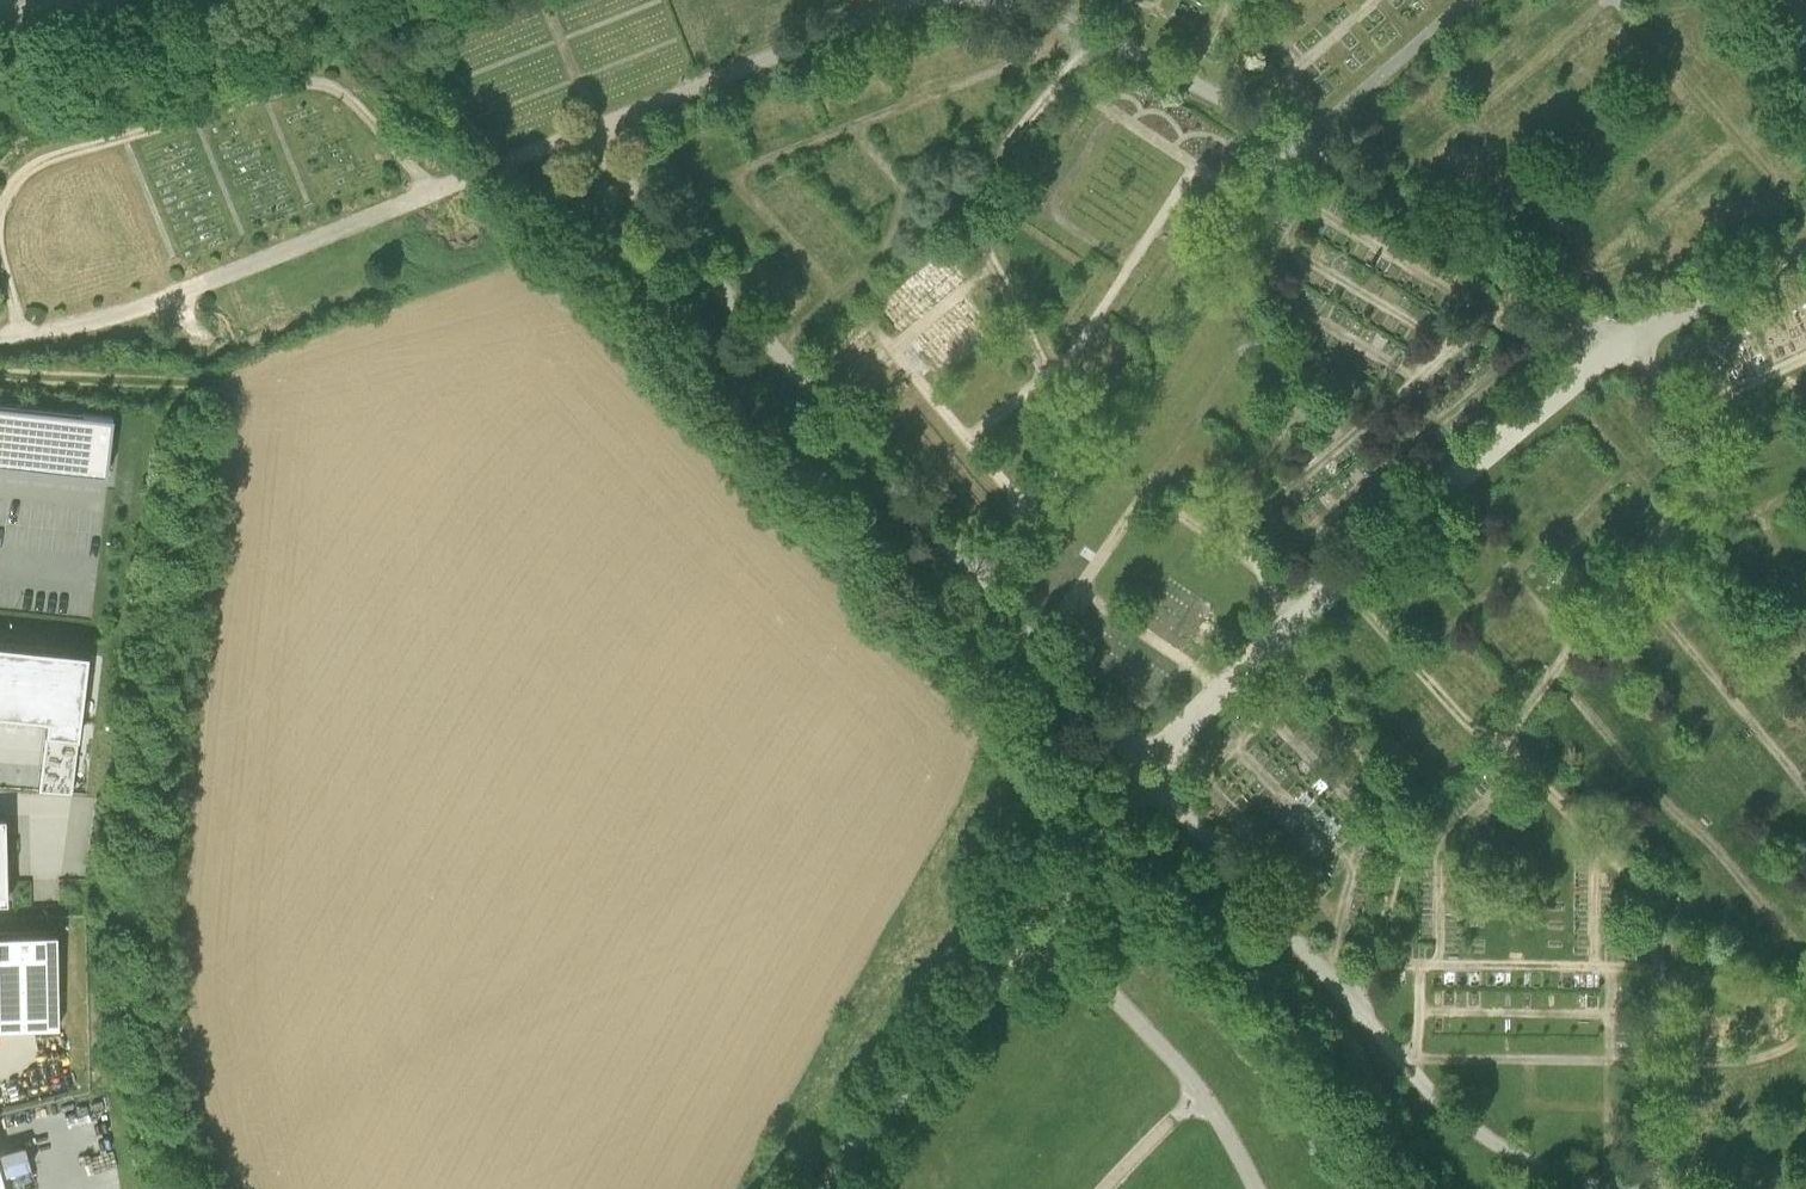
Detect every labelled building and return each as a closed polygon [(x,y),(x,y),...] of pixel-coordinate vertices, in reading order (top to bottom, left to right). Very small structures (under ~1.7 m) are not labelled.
[(106,477),(113,418),(0,405),(0,465),(106,477)] [(0,646),(0,718),(47,723),(39,794),(72,797),(88,656),(0,646)] [(59,1029),(57,935),(0,936),(0,1031),(59,1029)]
